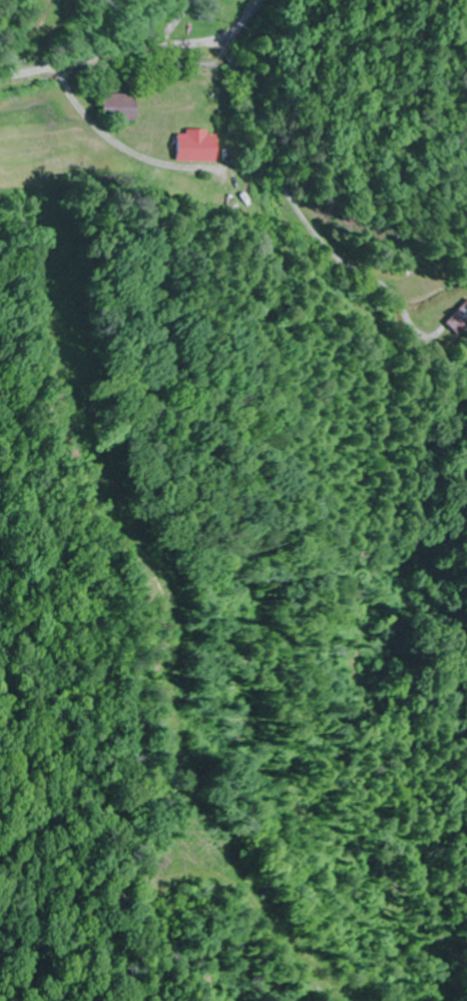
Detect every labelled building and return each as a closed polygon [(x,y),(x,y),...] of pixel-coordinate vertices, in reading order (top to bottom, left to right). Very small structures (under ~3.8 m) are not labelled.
[(138,121),(138,95),(103,95),(103,121),(138,121)] [(177,163),(220,163),(220,132),(177,132),(177,163)] [(454,335),(466,323),(466,301),(443,324),(454,335)]
